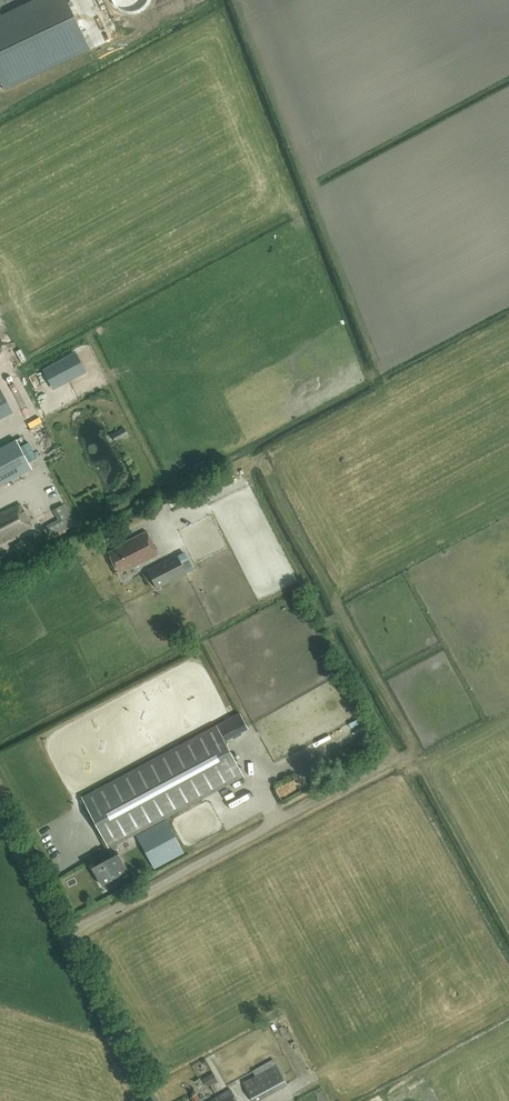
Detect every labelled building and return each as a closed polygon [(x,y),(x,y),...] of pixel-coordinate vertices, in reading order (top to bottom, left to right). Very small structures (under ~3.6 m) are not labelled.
[(0,11),(0,79),(5,90),(90,49),(67,0),(58,0),(6,25),(1,13),(0,11)] [(0,448),(0,486),(47,461),(32,431),(0,448)] [(66,526),(76,522),(66,501),(56,505),(66,526)] [(24,511),(20,504),(12,508),(12,507),(0,514),(0,545),(24,532),(24,531),(32,527),(24,511)] [(48,522),(60,515),(56,509),(44,516),(48,522)] [(120,547),(108,552),(118,573),(128,568),(130,570),(159,555),(147,531),(119,545),(120,547)] [(24,540),(13,545),(18,555),(29,549),(24,540)] [(187,547),(178,549),(180,557),(189,555),(187,547)] [(178,579),(168,559),(147,570),(157,589),(178,579)] [(225,734),(249,724),(246,717),(222,727),(225,734)] [(107,859),(92,867),(101,884),(110,879),(114,886),(121,882),(118,876),(128,870),(114,845),(243,776),(216,726),(82,798),(113,855),(107,858),(107,859)] [(256,738),(260,747),(266,744),(262,735),(256,738)] [(45,832),(62,823),(59,817),(41,826),(45,832)] [(258,1068),(260,1073),(243,1082),(253,1100),(259,1100),(288,1085),(274,1059),(258,1068)] [(231,1090),(210,1100),(237,1100),(231,1090)]
